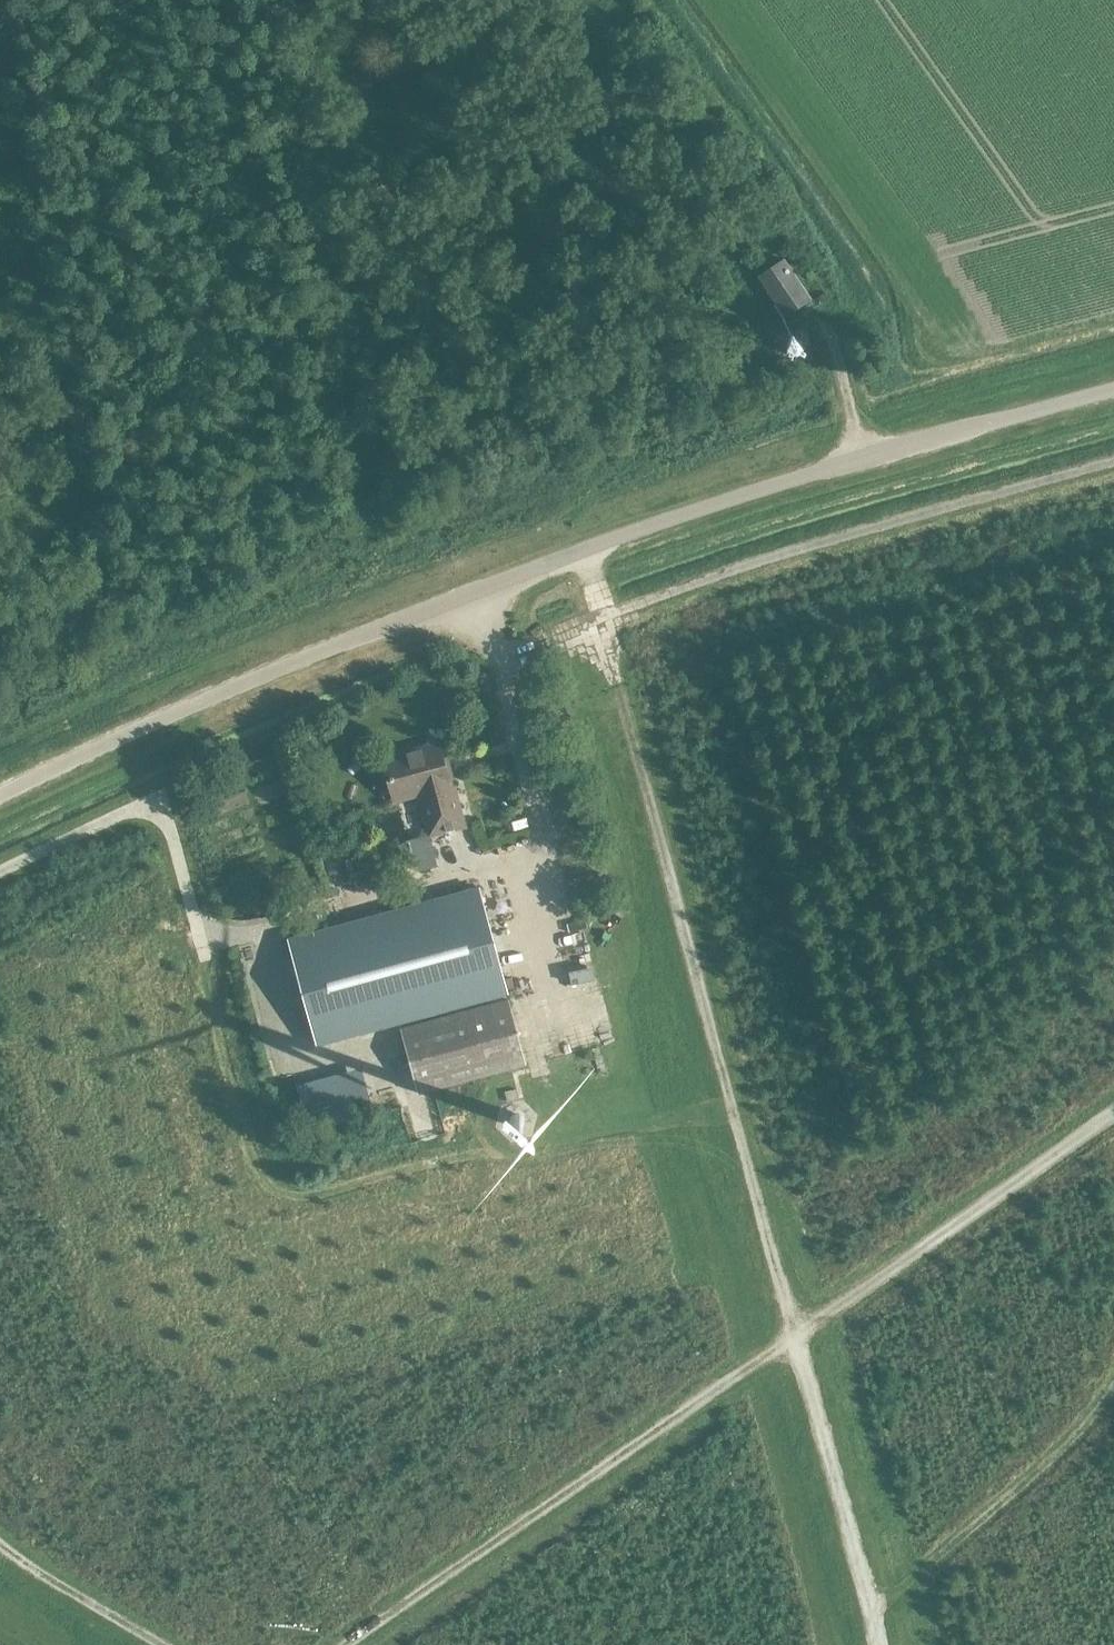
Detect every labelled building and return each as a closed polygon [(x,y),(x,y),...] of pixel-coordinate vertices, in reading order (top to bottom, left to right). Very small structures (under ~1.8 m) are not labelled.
[(785,317),(811,300),(783,259),(757,276),(785,317)] [(829,298),(825,293),(818,298),(821,303),(829,298)] [(803,354),(791,356),(793,370),(805,368),(803,354)] [(383,758),(394,797),(422,790),(425,802),(421,804),(430,836),(461,828),(453,796),(456,795),(450,772),(447,773),(439,744),(383,758)] [(478,889),(290,940),(318,1045),(507,994),(478,889)] [(418,1094),(526,1065),(508,1000),(401,1029),(418,1094)]
